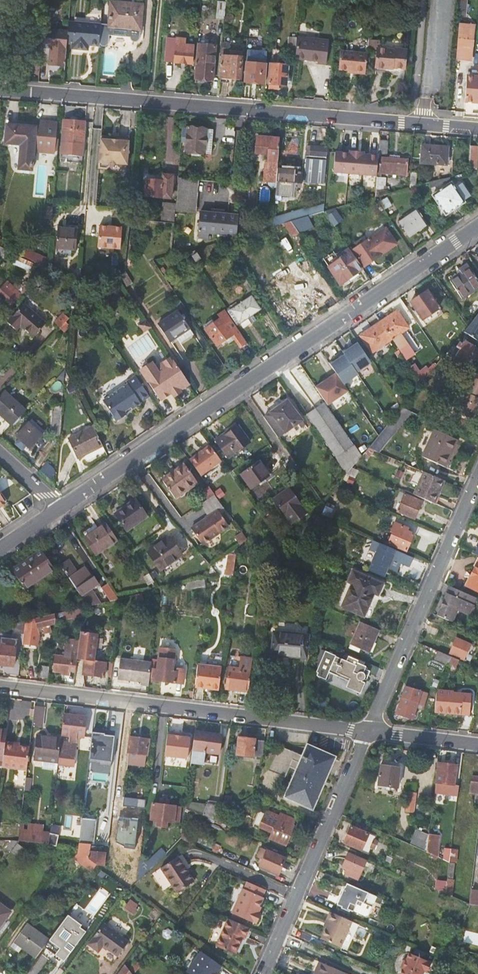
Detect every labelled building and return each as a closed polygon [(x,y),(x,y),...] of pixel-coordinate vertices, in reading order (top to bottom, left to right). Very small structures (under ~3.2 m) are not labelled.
[(108,37),(130,38),(130,40),(132,42),(133,43),(136,43),(137,42),(139,41),(140,39),(140,31),(142,6),(111,3),(109,25),(101,25),(99,43),(100,44),(100,45),(101,46),(102,47),(104,47),(105,47),(106,46),(107,45),(108,44),(108,37)] [(60,8),(44,6),(44,17),(59,18),(60,8)] [(216,24),(224,25),(225,9),(217,9),(216,24)] [(85,23),(74,22),(72,44),(72,49),(83,50),(84,45),(88,46),(99,46),(99,43),(101,25),(101,24),(85,23)] [(470,61),(473,24),(459,23),(456,60),(468,61),(470,61)] [(68,32),(43,30),(41,46),(51,47),(50,65),(63,66),(64,48),(66,48),(67,44),(68,32)] [(328,40),(297,38),(295,58),(318,60),(318,62),(326,63),(328,40)] [(181,42),(176,41),(175,52),(169,51),(168,62),(192,64),(193,45),(181,44),(181,42)] [(215,45),(197,43),(194,78),(212,80),(215,45)] [(289,54),(289,47),(273,45),(272,53),(289,54)] [(403,68),(404,49),(395,48),(395,50),(377,49),(376,67),(393,68),(394,67),(403,68)] [(354,73),(365,74),(367,54),(341,52),(339,69),(354,71),(354,73)] [(250,53),(246,53),(245,62),(246,62),(245,81),(264,83),(265,64),(249,62),(250,53)] [(220,77),(240,79),(242,57),(222,56),(220,77)] [(288,66),(271,64),(269,83),(286,85),(288,66)] [(467,79),(465,102),(477,103),(477,80),(467,79)] [(63,130),(65,130),(69,130),(68,136),(68,143),(83,145),(85,121),(63,120),(63,130)] [(30,127),(3,125),(2,144),(20,145),(18,169),(33,170),(34,151),(53,153),(55,135),(56,123),(37,121),(37,127),(30,127)] [(187,129),(182,128),(181,142),(186,143),(185,151),(211,153),(213,129),(188,127),(187,129)] [(128,141),(119,140),(110,139),(110,136),(100,135),(98,168),(106,169),(106,171),(126,172),(126,165),(128,141)] [(264,181),(276,182),(277,169),(279,138),(257,137),(256,154),(268,155),(268,161),(265,165),(264,181)] [(387,142),(379,141),(378,154),(386,154),(387,142)] [(445,165),(447,147),(422,144),(420,163),(445,165)] [(324,181),(327,148),(307,145),(304,179),(324,181)] [(469,147),(468,162),(468,168),(476,168),(477,147),(469,147)] [(333,172),(376,176),(378,156),(364,154),(364,152),(350,151),(349,153),(335,152),(333,172)] [(381,158),(381,166),(378,166),(378,173),(405,175),(406,160),(381,158)] [(297,171),(277,169),(276,182),(275,195),(285,195),(284,197),(289,198),(289,196),(294,196),(295,191),(299,192),(300,174),(297,174),(297,171)] [(145,179),(144,196),(170,198),(172,176),(163,176),(163,181),(145,179)] [(188,212),(190,179),(178,178),(176,203),(175,211),(188,212)] [(386,178),(376,178),(375,198),(388,194),(387,191),(387,187),(386,187),(386,178)] [(197,179),(190,179),(188,212),(194,213),(197,179)] [(453,189),(449,183),(431,195),(445,216),(463,203),(462,201),(468,196),(460,184),(453,189)] [(176,203),(161,202),(160,222),(174,223),(175,211),(176,203)] [(276,216),(278,225),(282,224),(291,221),(306,217),(303,209),(276,216)] [(336,210),(327,217),(334,227),(343,221),(336,210)] [(208,233),(236,236),(238,216),(200,212),(197,238),(208,239),(208,233)] [(306,217),(291,221),(299,235),(320,225),(323,229),(332,225),(323,212),(306,217)] [(423,226),(415,213),(398,223),(406,236),(423,226)] [(291,221),(282,224),(293,239),(299,235),(291,221)] [(121,247),(122,226),(99,224),(98,245),(121,247)] [(56,249),(57,249),(75,250),(75,244),(82,245),(84,226),(62,225),(61,229),(57,229),(56,249)] [(363,267),(379,256),(394,245),(383,229),(352,250),(363,267)] [(5,255),(9,250),(0,246),(0,254),(5,255)] [(23,257),(39,264),(41,257),(24,249),(23,257)] [(75,254),(75,250),(57,249),(57,253),(59,256),(69,258),(75,254)] [(361,270),(347,249),(343,252),(345,255),(328,267),(339,284),(347,279),(349,282),(359,275),(357,272),(361,270)] [(195,261),(199,258),(194,251),(190,253),(195,261)] [(183,264),(192,260),(186,252),(171,256),(175,265),(182,262),(183,264)] [(33,263),(16,255),(13,264),(29,271),(33,263)] [(47,267),(48,260),(41,257),(39,264),(42,265),(47,267)] [(238,279),(244,275),(235,262),(230,266),(238,279)] [(303,294),(311,288),(310,285),(319,279),(307,262),(298,268),(296,266),(288,271),(303,294)] [(22,287),(17,292),(12,287),(6,282),(0,288),(0,294),(11,304),(20,295),(21,296),(47,267),(42,265),(22,287)] [(466,265),(458,270),(461,273),(450,280),(462,298),(477,287),(477,282),(466,265)] [(298,297),(303,294),(288,271),(283,274),(286,279),(270,290),(278,302),(281,300),(284,304),(297,295),(298,297)] [(131,282),(125,272),(119,275),(126,286),(131,282)] [(16,282),(12,287),(17,292),(22,287),(16,282)] [(314,292),(311,288),(303,294),(305,298),(314,292)] [(438,308),(426,291),(410,302),(416,310),(413,312),(415,315),(418,313),(422,319),(438,308)] [(232,309),(246,328),(256,320),(252,315),(262,309),(253,295),(232,309)] [(31,334),(44,319),(26,303),(8,322),(16,329),(20,325),(31,334)] [(242,349),(249,344),(226,310),(219,314),(222,319),(206,329),(217,345),(233,335),(242,349)] [(396,311),(380,322),(391,339),(402,354),(405,352),(401,346),(406,343),(399,333),(408,328),(396,311)] [(169,342),(176,337),(180,343),(193,334),(189,328),(177,312),(158,325),(169,342)] [(69,319),(62,314),(53,324),(59,329),(69,319)] [(134,319),(134,320),(147,323),(141,314),(134,319)] [(468,326),(464,331),(477,339),(477,314),(468,326)] [(380,322),(364,333),(375,350),(391,339),(380,322)] [(448,360),(461,366),(468,356),(473,358),(477,350),(477,348),(466,340),(463,344),(460,342),(448,360)] [(344,355),(356,372),(371,362),(358,343),(354,345),(350,348),(348,346),(342,351),(344,355)] [(342,382),(356,372),(344,355),(337,360),(335,358),(329,363),(334,371),(342,382)] [(162,401),(171,395),(178,390),(179,392),(189,385),(171,358),(155,369),(152,364),(141,371),(162,401)] [(342,382),(334,371),(328,376),(329,378),(324,381),(315,387),(327,405),(348,391),(342,382)] [(473,371),(466,386),(468,387),(475,372),(473,371)] [(466,386),(463,393),(461,392),(455,407),(460,410),(459,412),(472,418),(477,406),(477,374),(475,372),(468,387),(466,386)] [(126,384),(128,385),(103,402),(117,423),(126,417),(125,415),(124,413),(131,408),(132,411),(141,405),(140,404),(149,398),(136,377),(126,384)] [(75,390),(72,384),(66,386),(69,393),(75,390)] [(4,390),(0,394),(0,412),(14,424),(26,410),(4,390)] [(180,394),(179,392),(178,390),(171,395),(174,398),(180,394)] [(301,421),(287,401),(263,417),(277,438),(301,421)] [(353,446),(325,405),(308,416),(336,457),(353,446)] [(377,451),(410,410),(402,407),(378,436),(369,447),(377,451)] [(51,435),(59,436),(61,417),(53,417),(51,435)] [(29,449),(43,435),(30,422),(16,436),(29,449)] [(77,458),(102,446),(92,426),(68,438),(77,458)] [(224,436),(223,435),(216,439),(229,457),(251,442),(239,426),(224,436)] [(445,466),(457,439),(435,429),(422,455),(445,466)] [(210,445),(189,460),(200,475),(221,460),(210,445)] [(353,446),(336,457),(347,474),(361,457),(353,446)] [(268,475),(259,462),(241,474),(250,488),(268,475)] [(197,483),(185,465),(163,480),(176,498),(197,483)] [(206,475),(211,482),(225,473),(221,466),(206,475)] [(434,494),(441,478),(422,470),(412,493),(434,502),(437,495),(434,494)] [(437,495),(444,480),(441,478),(434,494),(437,495)] [(215,495),(220,502),(226,498),(215,483),(209,487),(215,495)] [(208,486),(201,491),(207,500),(214,496),(215,495),(209,487),(208,486)] [(304,508),(291,489),(276,500),(289,518),(304,508)] [(414,518),(421,501),(404,493),(397,510),(414,518)] [(214,496),(207,500),(200,505),(209,517),(192,529),(202,544),(229,525),(221,513),(224,511),(214,496)] [(147,516),(136,499),(115,513),(126,531),(147,516)] [(335,507),(327,503),(322,515),(329,518),(335,507)] [(404,530),(405,526),(396,523),(394,528),(392,527),(390,531),(392,532),(388,541),(406,549),(412,533),(404,530)] [(96,554),(116,540),(105,524),(85,538),(96,554)] [(241,532),(234,537),(239,545),(247,540),(241,532)] [(181,556),(169,538),(147,553),(159,571),(181,556)] [(413,556),(372,539),(368,548),(375,551),(368,569),(383,575),(391,558),(409,565),(413,556)] [(298,548),(293,542),(283,552),(289,558),(298,548)] [(248,562),(259,563),(260,548),(249,547),(248,562)] [(54,569),(41,551),(12,571),(24,589),(54,569)] [(477,555),(465,586),(477,591),(477,555)] [(87,605),(99,602),(89,588),(98,582),(93,576),(90,578),(83,566),(76,571),(67,559),(59,565),(87,605)] [(378,594),(383,582),(353,569),(348,581),(352,583),(342,606),(364,616),(374,592),(378,594)] [(152,583),(147,574),(141,578),(146,587),(152,583)] [(109,600),(118,598),(107,582),(100,587),(109,600)] [(458,597),(461,590),(449,585),(446,592),(447,593),(438,615),(453,622),(458,610),(461,611),(462,608),(466,609),(468,602),(458,597)] [(458,597),(468,602),(466,609),(470,611),(473,604),(472,603),(475,596),(461,590),(458,597)] [(72,609),(55,613),(55,622),(74,617),(72,609)] [(52,623),(53,614),(30,619),(32,629),(39,627),(40,632),(49,629),(48,624),(52,623)] [(25,621),(24,630),(22,641),(22,643),(31,644),(32,636),(30,629),(32,629),(30,619),(24,620),(25,621)] [(369,652),(379,629),(360,621),(350,644),(369,652)] [(16,629),(15,640),(22,641),(24,630),(16,629)] [(287,650),(306,651),(308,633),(274,630),(272,653),(286,654),(287,650)] [(104,665),(98,664),(98,660),(93,660),(96,634),(79,632),(78,640),(76,651),(76,655),(75,660),(84,661),(83,673),(103,675),(104,665)] [(15,640),(2,638),(2,644),(0,644),(0,664),(19,666),(22,647),(22,643),(22,641),(15,640)] [(464,659),(470,644),(456,638),(450,653),(464,659)] [(74,670),(75,660),(76,655),(76,651),(78,640),(67,639),(65,655),(54,654),(52,670),(69,672),(69,669),(74,670)] [(159,649),(157,669),(152,668),(151,679),(182,682),(184,668),(172,667),(174,650),(159,649)] [(363,667),(366,661),(345,652),(343,657),(326,649),(317,670),(320,671),(318,674),(325,678),(329,670),(337,674),(339,670),(351,676),(347,684),(361,690),(370,671),(363,667)] [(305,656),(306,651),(287,650),(286,654),(272,653),(271,657),(289,659),(290,654),(305,656)] [(435,658),(449,664),(452,656),(439,651),(435,658)] [(458,659),(452,656),(449,664),(454,667),(458,659)] [(139,684),(148,686),(151,661),(120,657),(117,678),(139,681),(139,684)] [(48,676),(49,665),(42,664),(41,675),(48,676)] [(195,685),(218,688),(220,667),(197,664),(195,685)] [(226,687),(248,690),(250,668),(229,666),(226,687)] [(413,718),(422,690),(406,685),(397,713),(413,718)] [(457,693),(438,691),(436,711),(470,714),(472,697),(457,695),(457,693)] [(42,707),(34,706),(31,725),(40,726),(42,707)] [(73,736),(76,736),(82,736),(85,717),(63,714),(60,734),(68,735),(67,743),(59,742),(57,765),(72,767),(76,739),(73,739),(73,736)] [(103,733),(91,731),(88,759),(98,760),(98,765),(110,766),(113,738),(103,736),(103,733)] [(163,755),(186,758),(189,736),(181,735),(175,735),(175,732),(167,731),(163,755)] [(203,734),(193,733),(190,762),(203,764),(205,750),(220,752),(221,736),(203,733),(203,734)] [(147,738),(120,735),(118,750),(120,750),(116,782),(124,783),(126,762),(142,764),(144,753),(145,753),(147,738)] [(42,769),(56,771),(57,765),(59,742),(60,739),(37,736),(34,760),(42,761),(42,769)] [(235,754),(261,757),(263,741),(254,740),(254,738),(238,736),(235,754)] [(29,746),(21,745),(14,745),(14,742),(4,741),(1,766),(26,769),(29,746)] [(334,753),(307,743),(303,753),(279,743),(269,767),(285,774),(290,764),(297,767),(285,795),(313,806),(334,753)] [(457,764),(438,762),(435,792),(458,795),(459,785),(454,784),(457,764)] [(378,784),(385,785),(397,787),(400,768),(380,765),(378,784)] [(415,792),(413,792),(412,796),(408,795),(406,809),(413,810),(415,792)] [(166,820),(178,822),(179,807),(167,805),(168,799),(159,798),(158,804),(152,803),(150,818),(152,819),(151,824),(166,826),(166,820)] [(218,814),(220,802),(207,800),(206,805),(205,816),(212,818),(218,814)] [(206,805),(185,803),(184,807),(205,816),(206,805)] [(294,819),(279,812),(278,815),(265,809),(263,814),(258,812),(254,822),(258,824),(258,825),(271,831),(269,837),(284,844),(292,826),(291,825),(294,819)] [(229,818),(220,814),(218,814),(212,818),(226,825),(229,818)] [(95,816),(81,815),(78,840),(89,842),(92,842),(95,816)] [(27,830),(19,829),(18,840),(47,843),(49,832),(41,831),(42,824),(28,823),(27,830)] [(375,837),(351,826),(344,842),(368,852),(370,848),(374,850),(378,840),(374,838),(375,837)] [(410,843),(427,850),(429,834),(416,829),(410,843)] [(187,834),(185,839),(194,843),(196,838),(187,834)] [(439,835),(429,834),(427,850),(427,852),(437,856),(439,835)] [(17,841),(11,840),(5,848),(10,851),(16,842),(17,841)] [(99,847),(89,846),(89,842),(78,840),(77,853),(87,860),(93,865),(94,863),(96,864),(103,864),(104,853),(98,852),(99,847)] [(22,847),(16,842),(10,851),(16,855),(22,847)] [(146,861),(151,866),(166,852),(161,846),(146,861)] [(284,856),(260,846),(256,854),(262,857),(259,865),(277,872),(284,856)] [(345,873),(353,876),(355,872),(360,874),(366,859),(359,856),(349,851),(342,866),(347,868),(345,873)] [(87,860),(77,853),(76,852),(72,858),(89,870),(93,865),(87,860)] [(188,861),(182,852),(177,855),(161,865),(177,891),(194,880),(183,864),(188,861)] [(256,912),(259,906),(263,898),(261,897),(265,888),(247,880),(243,889),(241,888),(230,912),(252,921),(253,920),(256,922),(260,914),(258,913),(256,912)] [(438,880),(435,889),(445,893),(447,883),(438,880)] [(370,906),(374,895),(344,882),(338,896),(328,891),(325,899),(337,904),(351,910),(355,900),(370,906)] [(471,890),(470,904),(477,905),(477,891),(471,890)] [(85,903),(80,899),(73,907),(79,912),(85,903)] [(130,899),(122,909),(132,916),(139,906),(130,899)] [(0,904),(0,929),(6,922),(2,919),(9,911),(0,904)] [(351,911),(351,910),(337,904),(334,910),(352,918),(354,912),(351,911)] [(352,920),(330,911),(326,919),(329,920),(326,926),(321,938),(340,946),(352,920)] [(227,917),(215,945),(235,954),(242,938),(245,939),(250,927),(227,917)] [(72,928),(65,922),(52,939),(69,952),(75,942),(81,934),(72,928)] [(22,946),(36,956),(49,939),(26,923),(10,945),(18,951),(22,946)] [(125,945),(101,926),(85,948),(96,956),(101,949),(114,959),(125,945)] [(187,971),(191,973),(215,973),(221,965),(201,950),(187,971)] [(409,952),(406,958),(404,959),(401,966),(402,969),(400,973),(430,973),(427,971),(431,962),(409,952)] [(457,962),(450,960),(449,962),(446,971),(453,973),(457,962)] [(320,962),(315,973),(348,973),(320,962)] [(125,964),(117,973),(132,973),(125,964)]
